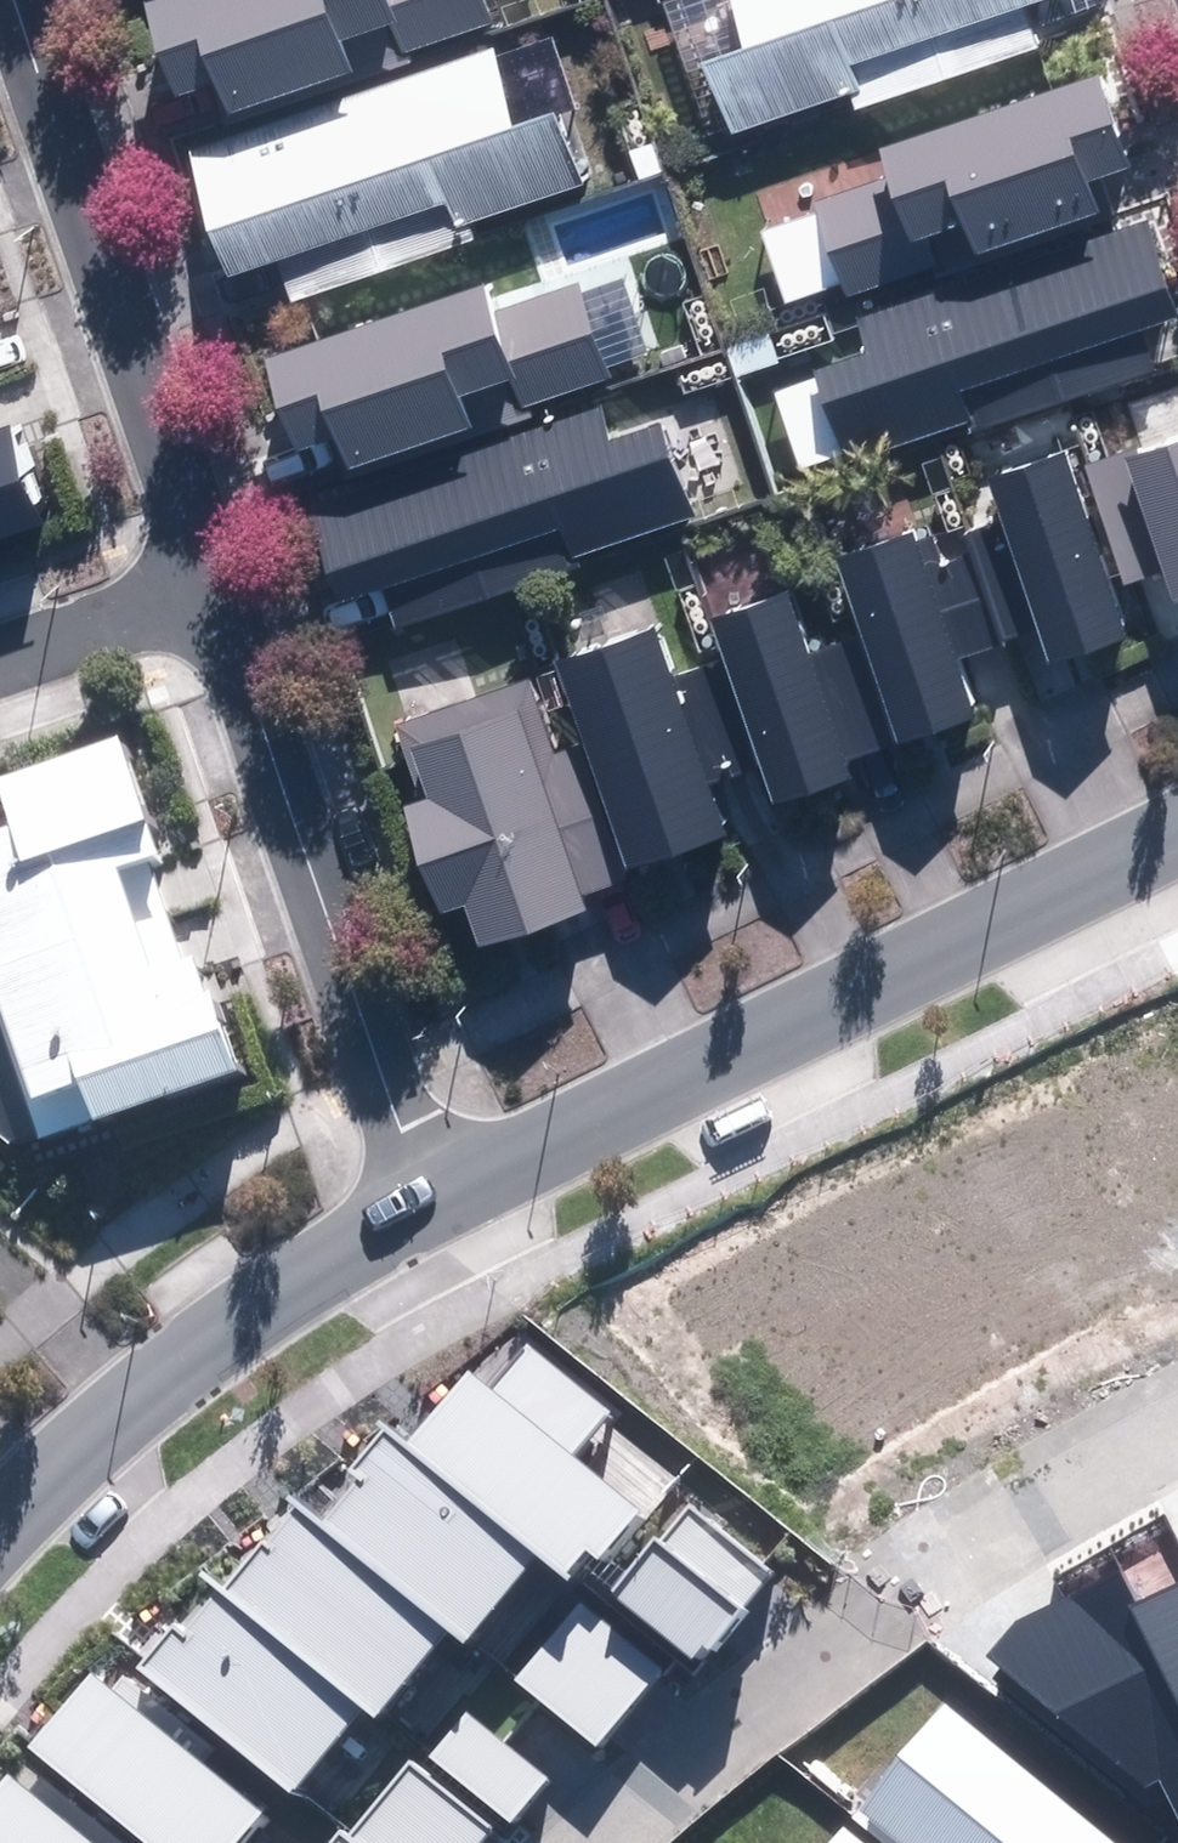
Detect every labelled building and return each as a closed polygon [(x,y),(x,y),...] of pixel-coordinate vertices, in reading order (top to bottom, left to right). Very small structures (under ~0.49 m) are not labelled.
[(184,116),(541,10),(538,0),(149,0),(184,116)] [(714,59),(739,128),(1083,7),(1080,0),(732,0),(745,34),(714,59)] [(497,46),(196,145),(239,274),(445,206),(454,232),(593,186),(565,102),(521,116),(497,46)] [(1142,156),(1116,75),(885,146),(895,177),(809,203),(839,299),(1112,215),(1103,185),(1142,156)] [(1131,225),(817,333),(859,455),(1174,347),(1131,225)] [(471,277),(260,354),(296,451),(355,429),(364,453),(647,349),(618,270),(486,318),(471,277)] [(666,385),(300,495),(332,598),(560,530),(566,550),(703,508),(666,385)] [(0,430),(0,540),(43,525),(9,427),(0,430)] [(1124,586),(1164,573),(1173,602),(1177,600),(1177,441),(1135,455),(1133,450),(1086,465),(1124,586)] [(968,533),(1006,641),(1035,631),(1047,664),(1130,635),(1065,450),(986,477),(1009,543),(992,549),(985,527),(968,533)] [(859,635),(897,741),(973,715),(954,659),(1006,641),(968,533),(965,524),(916,541),(912,530),(832,558),(859,635)] [(709,620),(774,805),(853,777),(846,759),(897,741),(859,635),(808,653),(787,593),(709,620)] [(582,746),(626,871),(726,836),(708,782),(740,771),(703,663),(671,674),(654,626),(553,660),(582,746)] [(477,947),(586,910),(581,896),(629,880),(626,871),(582,746),(553,755),(527,679),(391,726),(417,801),(402,806),(439,914),(463,906),(477,947)] [(0,831),(0,1030),(36,1139),(234,1075),(195,958),(183,962),(149,859),(160,856),(120,735),(0,774),(0,793),(11,827),(0,831)] [(135,1665),(287,1790),(357,1705),(374,1719),(448,1630),(464,1644),(538,1554),(565,1576),(586,1551),(598,1561),(638,1512),(571,1457),(611,1409),(532,1344),(492,1392),(469,1373),(409,1446),(385,1426),(351,1467),(363,1477),(322,1526),(294,1503),(221,1591),(214,1585),(177,1630),(169,1624),(135,1665)] [(612,1591),(693,1661),(768,1574),(686,1504),(612,1591)] [(1142,1787),(1158,1779),(1177,1819),(1177,1583),(1128,1608),(1112,1575),(1016,1623),(987,1655),(1142,1787)] [(514,1681),(592,1747),(658,1668),(579,1603),(514,1681)] [(149,1842),(240,1842),(269,1807),(205,1756),(214,1745),(123,1674),(111,1690),(87,1671),(27,1747),(149,1842)] [(899,1842),(1115,1842),(942,1704),(857,1809),(899,1842)] [(430,1756),(510,1822),(545,1780),(465,1714),(430,1756)] [(489,1831),(409,1765),(351,1834),(339,1824),(322,1842),(479,1842),(489,1831)] [(26,1766),(14,1782),(4,1774),(0,1779),(0,1842),(124,1842),(26,1766)] [(843,1828),(831,1842),(862,1842),(843,1828)]
